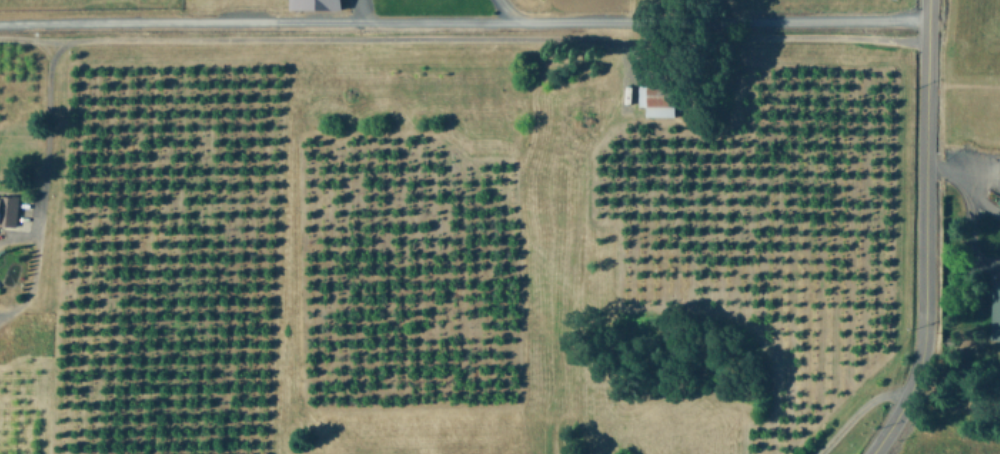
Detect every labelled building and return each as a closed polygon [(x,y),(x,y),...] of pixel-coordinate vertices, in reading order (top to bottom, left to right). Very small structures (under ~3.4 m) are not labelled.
[(348,8),(348,0),(292,0),(293,9),(348,8)] [(650,116),(678,116),(679,86),(642,85),(641,105),(650,105),(650,116)] [(18,225),(21,196),(4,194),(3,198),(0,198),(0,223),(18,225)]
